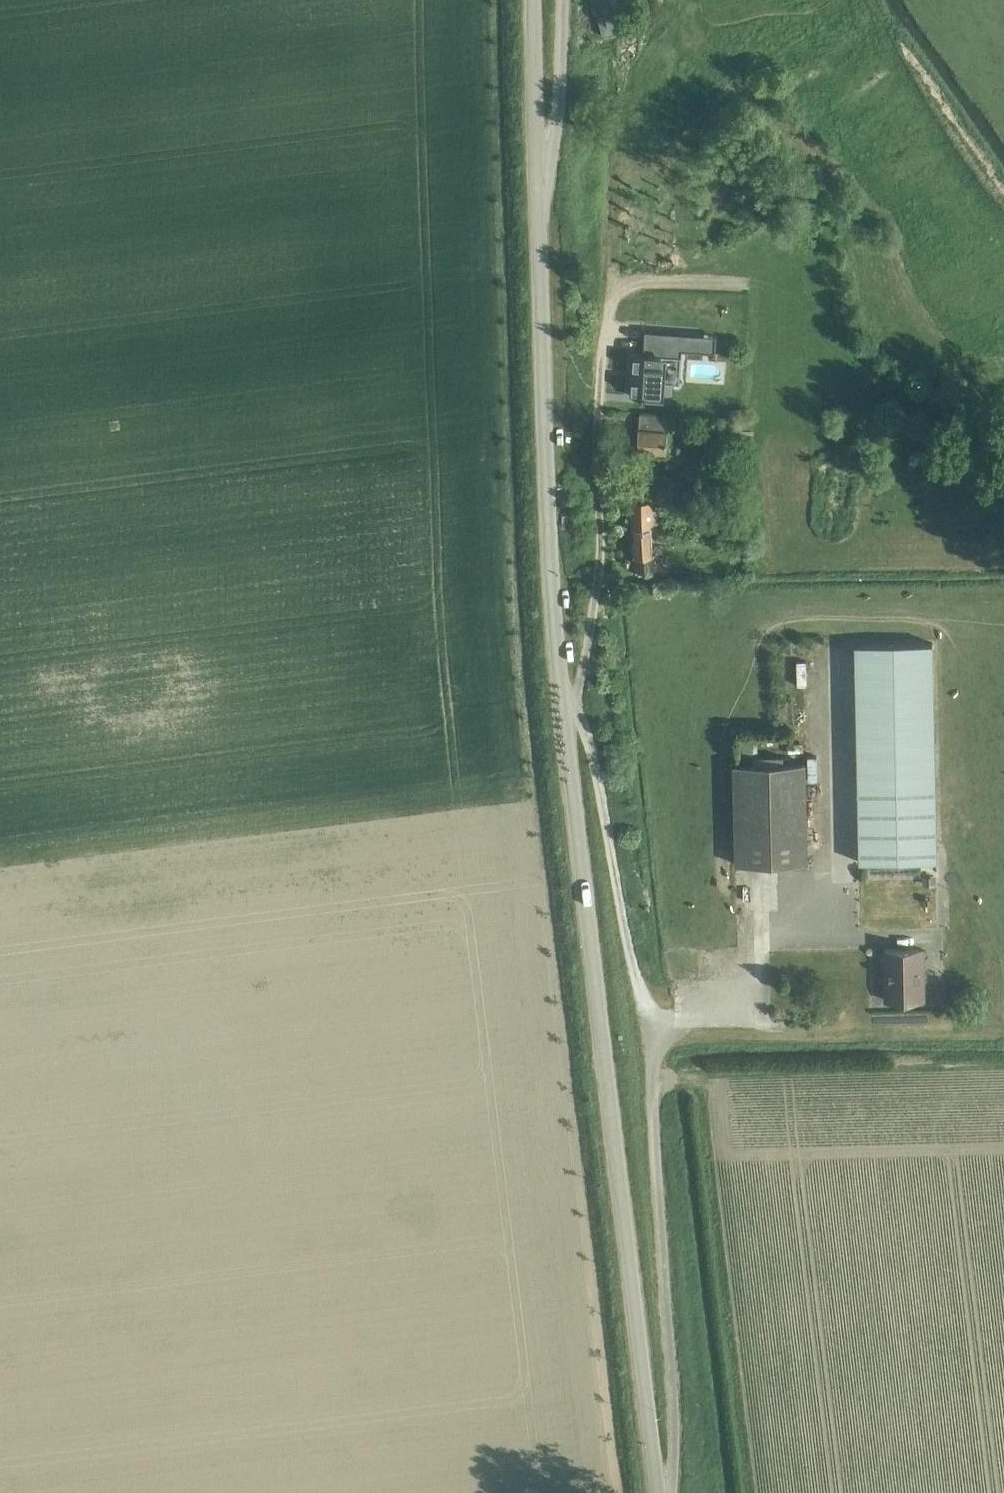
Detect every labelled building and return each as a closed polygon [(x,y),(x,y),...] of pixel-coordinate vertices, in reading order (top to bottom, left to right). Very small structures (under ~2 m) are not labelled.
[(595,3),(604,35),(620,30),(611,0),(606,0),(595,3)] [(632,378),(631,396),(650,397),(664,398),(664,394),(659,394),(661,364),(666,365),(678,365),(679,355),(679,347),(684,347),(691,348),(691,339),(692,334),(664,332),(645,331),(644,349),(644,353),(639,352),(634,352),(632,378)] [(716,377),(716,355),(681,355),(681,377),(716,377)] [(667,450),(669,428),(639,426),(638,448),(667,450)] [(663,500),(633,501),(634,525),(635,525),(653,524),(663,524),(663,500)] [(653,524),(635,525),(636,539),(636,570),(659,569),(658,553),(654,553),(654,539),(653,524)] [(933,643),(855,644),(859,862),(937,860),(933,643)] [(805,763),(734,764),(737,865),(807,863),(805,763)] [(924,1000),(923,949),(885,950),(885,969),(886,969),(886,981),(886,1000),(924,1000)]
